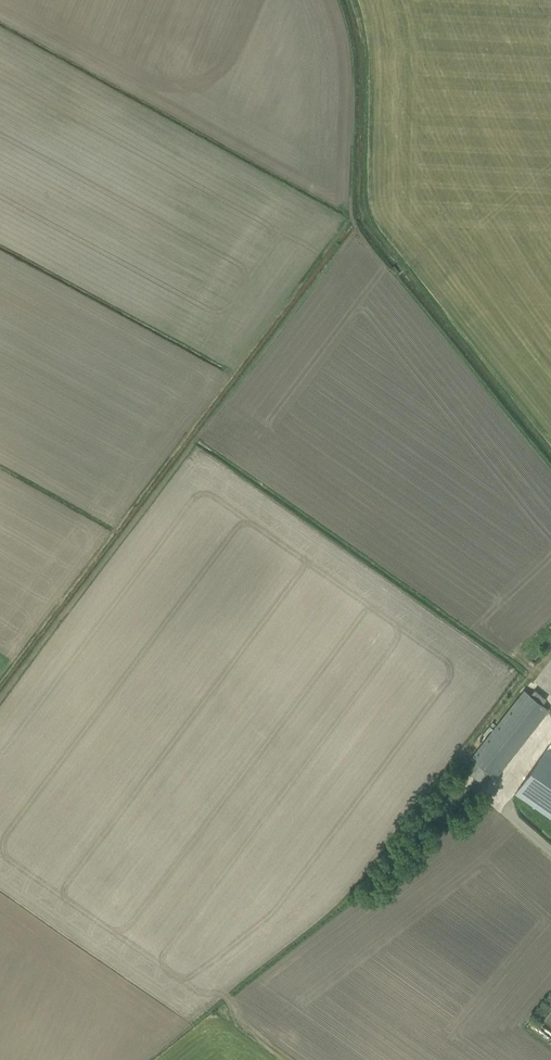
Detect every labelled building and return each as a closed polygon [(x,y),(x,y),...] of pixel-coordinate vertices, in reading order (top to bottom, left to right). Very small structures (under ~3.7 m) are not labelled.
[(467,768),(471,771),(470,773),(480,781),(488,772),(496,779),(550,710),(543,704),(546,699),(535,690),(531,695),(524,690),(470,758),(473,760),(467,768)] [(550,819),(550,743),(547,748),(515,794),(550,819)]
